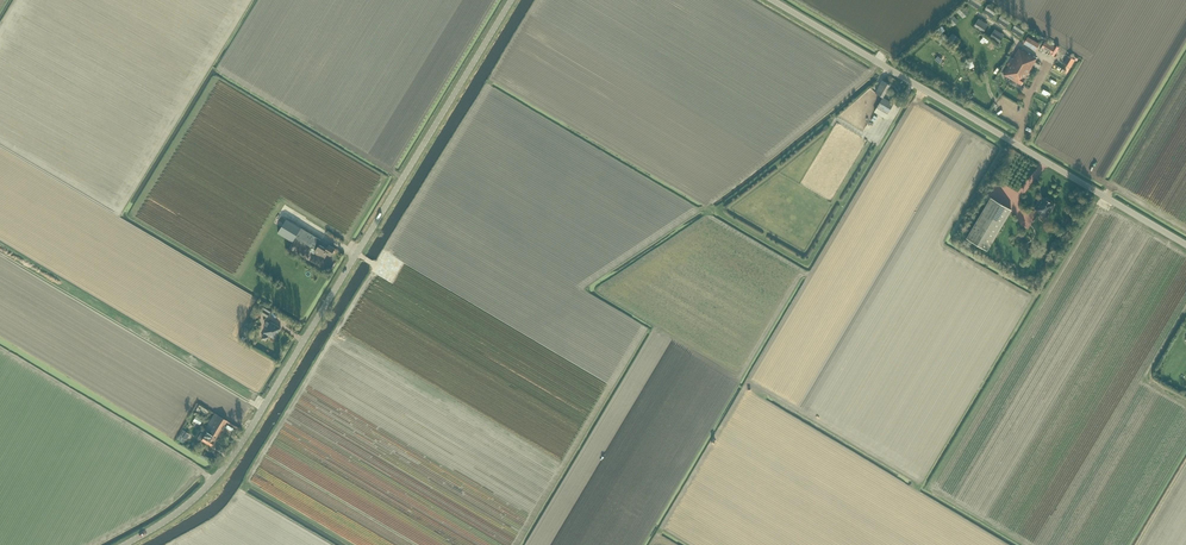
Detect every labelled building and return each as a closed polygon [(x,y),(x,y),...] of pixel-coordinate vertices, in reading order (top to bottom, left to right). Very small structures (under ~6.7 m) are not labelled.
[(985,9),(994,15),(997,11),(988,5),(985,9)] [(1002,14),(999,18),(1008,24),(1011,20),(1002,14)] [(986,27),(977,21),(974,26),(983,32),(986,27)] [(1025,29),(1016,23),(1013,28),(1022,34),(1025,29)] [(1000,42),(1002,38),(993,32),(990,36),(1000,42)] [(1024,44),(1036,51),(1040,43),(1028,36),(1024,44)] [(1037,59),(1018,48),(1003,75),(1022,85),(1037,59)] [(1070,68),(1075,60),(1068,55),(1063,64),(1070,68)] [(888,114),(894,104),(883,97),(885,94),(890,85),(882,80),(877,90),(876,93),(883,97),(876,107),(886,113),(888,114)] [(1047,218),(1054,205),(1050,202),(1049,202),(1047,201),(1047,200),(1046,200),(1042,198),(1042,197),(1041,197),(1041,198),(1035,209),(1039,211),(1038,213),(1047,218)] [(991,198),(966,238),(987,251),(1011,210),(991,198)] [(282,227),(278,233),(293,242),(295,239),(297,241),(298,239),(304,242),(312,247),(312,248),(312,249),(312,250),(312,251),(312,252),(313,253),(314,254),(315,253),(324,258),(327,253),(331,255),(335,248),(329,244),(327,248),(320,244),(323,240),(287,218),(282,227)] [(268,317),(270,313),(273,308),(265,304),(263,308),(260,313),(268,317)] [(269,336),(275,339),(282,328),(270,321),(269,323),(267,321),(265,325),(268,327),(264,333),(265,333),(262,338),(266,341),(269,336)] [(247,333),(250,329),(244,325),(241,330),(242,331),(241,332),(245,334),(245,333),(247,333)] [(212,446),(228,421),(215,413),(202,434),(201,433),(198,438),(201,440),(212,446)] [(202,419),(203,417),(197,414),(191,425),(198,429),(201,425),(200,424),(203,420),(202,419)]
